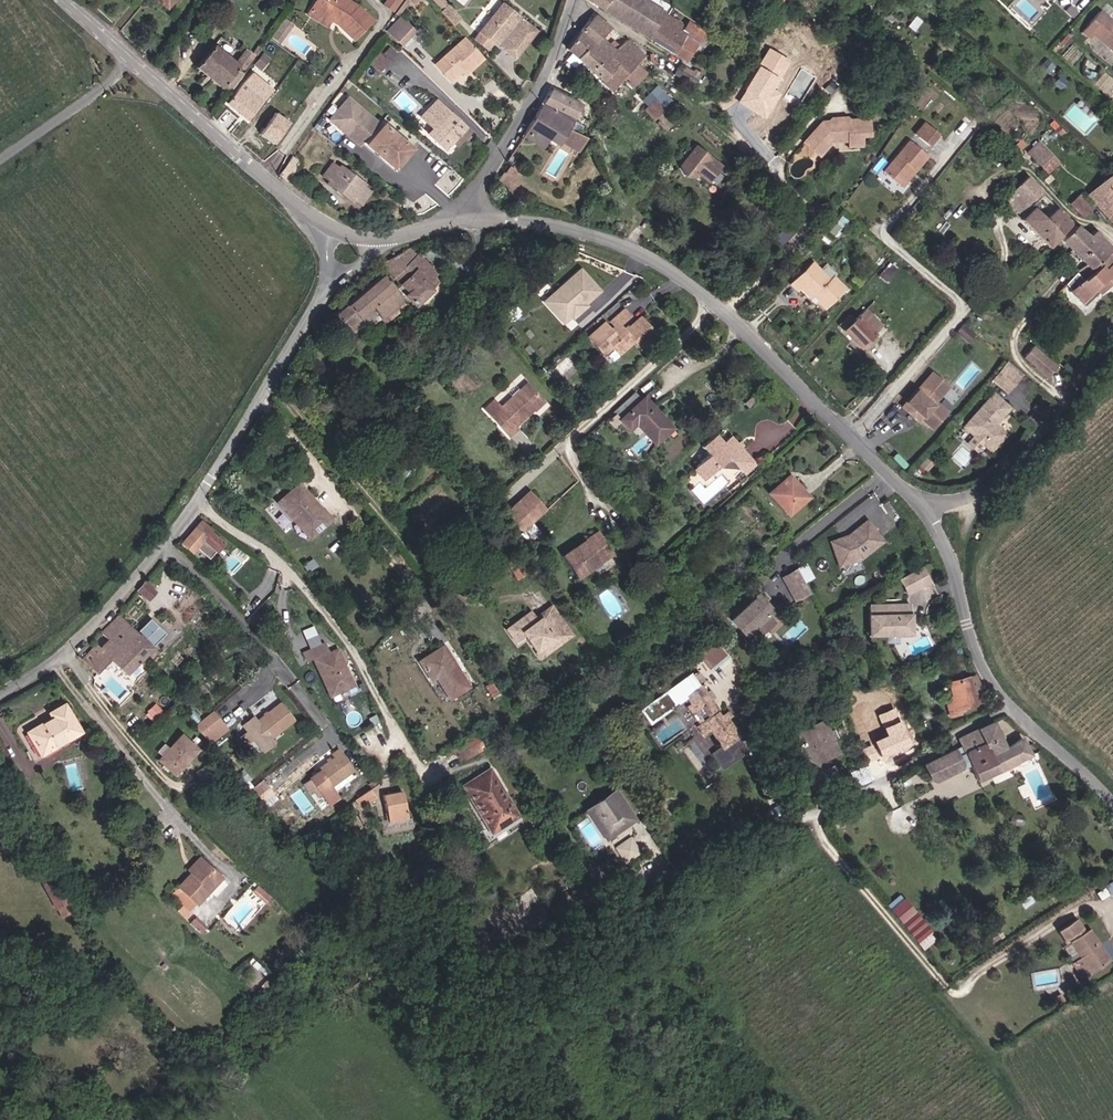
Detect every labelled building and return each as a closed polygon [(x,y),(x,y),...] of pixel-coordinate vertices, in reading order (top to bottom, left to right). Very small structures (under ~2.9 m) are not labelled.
[(313,8),(340,23),(355,38),(373,20),(358,7),(348,0),(317,0),(313,8)] [(394,11),(401,0),(385,0),(383,4),(394,11)] [(444,0),(436,0),(445,10),(450,6),(444,0)] [(479,29),(492,40),(497,33),(518,50),(542,22),(521,4),(517,0),(504,0),(479,29)] [(609,0),(586,0),(603,10),(609,0)] [(649,39),(664,15),(642,0),(609,0),(603,10),(649,39)] [(670,0),(649,0),(664,9),(670,0)] [(680,13),(684,6),(675,0),(674,0),(670,6),(680,13)] [(463,21),(450,6),(445,10),(443,12),(456,26),(463,21)] [(668,9),(664,15),(649,39),(681,59),(693,43),(697,45),(704,35),(688,23),(684,27),(671,18),(674,13),(668,9)] [(1108,18),(1100,11),(1083,30),(1090,37),(1093,34),(1112,52),(1112,23),(1108,18)] [(594,16),(580,31),(592,42),(596,38),(614,54),(626,41),(607,25),(606,27),(594,16)] [(399,43),(412,30),(402,20),(390,33),(399,43)] [(592,42),(580,31),(567,50),(612,91),(624,79),(634,89),(647,74),(636,64),(632,70),(614,54),(596,38),(592,42)] [(485,58),(467,38),(438,66),(453,82),(464,71),(468,67),(472,71),(485,58)] [(626,41),(614,54),(632,70),(636,64),(643,57),(639,53),(626,41)] [(243,53),(237,60),(216,43),(196,66),(222,87),(237,70),(239,71),(250,60),(243,53)] [(381,73),(391,63),(381,53),(371,63),(381,73)] [(763,102),(770,90),(775,82),(776,83),(786,64),(767,53),(745,92),(748,94),(744,101),(746,107),(750,106),(752,111),(765,118),(771,107),(763,102)] [(670,78),(688,88),(697,72),(681,61),(670,78)] [(248,120),(272,92),(251,74),(228,103),(248,120)] [(863,95),(859,87),(846,92),(850,101),(863,95)] [(580,105),(551,91),(543,103),(574,119),(580,105)] [(414,148),(386,125),(384,127),(350,98),(331,120),(362,146),(365,143),(368,146),(397,169),(414,148)] [(654,101),(645,111),(654,120),(664,110),(654,101)] [(464,128),(434,102),(421,116),(450,144),(464,128)] [(544,132),(560,141),(561,140),(572,121),(543,105),(525,133),(538,141),(544,132)] [(290,121),(278,112),(262,135),(274,144),(290,121)] [(866,135),(865,118),(839,120),(837,118),(828,118),(826,121),(819,121),(800,142),(816,156),(829,141),(846,140),(858,140),(858,136),(866,135)] [(929,146),(939,135),(925,123),(915,134),(929,146)] [(574,148),(582,135),(580,134),(572,130),(572,131),(568,129),(561,140),(574,148)] [(557,146),(560,141),(544,132),(538,141),(546,145),(548,142),(557,146)] [(579,152),(587,138),(582,135),(574,148),(574,149),(579,152)] [(883,171),(899,184),(913,169),(916,172),(930,156),(911,140),(883,171)] [(636,168),(647,150),(638,144),(627,163),(636,168)] [(1033,154),(1043,165),(1053,155),(1042,144),(1033,154)] [(727,163),(699,149),(688,171),(693,179),(703,179),(706,174),(718,180),(727,163)] [(1058,160),(1053,155),(1043,165),(1047,169),(1058,160)] [(295,157),(282,173),(289,178),(301,162),(295,157)] [(331,161),(322,174),(330,180),(328,183),(351,201),(354,198),(361,203),(369,192),(362,187),(365,183),(343,166),(341,168),(331,161)] [(504,174),(514,182),(519,174),(509,168),(505,172),(504,174)] [(902,187),(916,172),(913,169),(899,184),(902,187)] [(504,174),(502,173),(500,172),(491,184),(505,193),(514,182),(512,181),(504,174)] [(1046,244),(1048,242),(1067,224),(1069,220),(1058,209),(1053,203),(1042,214),(1027,200),(1039,188),(1026,174),(1008,190),(1004,186),(998,191),(1021,215),(1019,217),(1046,244)] [(1104,185),(1101,183),(1099,186),(1101,188),(1090,200),(1112,223),(1112,175),(1104,185)] [(1091,205),(1088,201),(1079,192),(1069,200),(1082,213),(1091,205)] [(397,199),(395,197),(392,197),(388,197),(385,198),(383,200),(382,203),(381,207),(382,210),(384,213),(387,214),(390,215),(393,215),(396,214),(398,212),(400,209),(400,205),(399,202),(397,199)] [(1060,237),(1070,248),(1085,234),(1074,224),(1060,237)] [(777,247),(789,234),(782,227),(770,240),(777,247)] [(1076,271),(1084,279),(1092,271),(1090,268),(1104,254),(1086,236),(1085,234),(1070,248),(1084,263),(1076,271)] [(1084,279),(1083,280),(1074,272),(1061,287),(1080,306),(1112,274),(1112,249),(1111,247),(1104,254),(1090,268),(1092,271),(1084,279)] [(380,265),(396,282),(422,264),(407,248),(382,264),(380,265)] [(842,286),(831,275),(833,273),(823,262),(817,268),(810,260),(788,280),(796,289),(798,287),(811,300),(815,296),(823,304),(842,286)] [(889,263),(878,276),(884,282),(896,270),(889,263)] [(430,274),(422,264),(396,282),(409,295),(405,298),(415,308),(437,286),(427,277),(430,274)] [(602,291),(582,268),(543,301),(563,325),(602,291)] [(352,337),(361,330),(355,322),(369,310),(379,320),(385,326),(397,316),(393,309),(401,302),(379,277),(333,317),(343,331),(346,330),(352,337)] [(890,322),(872,304),(862,313),(881,331),(890,322)] [(364,334),(379,320),(369,310),(355,322),(361,330),(364,334)] [(638,351),(654,336),(637,318),(622,332),(617,327),(626,318),(620,311),(606,323),(611,328),(607,332),(601,325),(585,339),(601,357),(610,349),(616,343),(622,351),(631,343),(638,351)] [(881,331),(862,313),(851,324),(842,333),(864,354),(877,343),(873,338),(881,331)] [(842,333),(851,324),(846,319),(837,327),(842,333)] [(974,333),(962,322),(956,330),(967,340),(974,333)] [(622,351),(616,343),(610,349),(617,356),(622,351)] [(1032,346),(1025,355),(1038,366),(1036,368),(1047,377),(1056,366),(1032,346)] [(1011,385),(1021,374),(1006,361),(997,372),(1011,385)] [(1006,391),(1011,385),(997,372),(991,378),(1006,391)] [(939,419),(928,408),(941,393),(924,379),(894,413),(907,424),(909,422),(925,435),(939,419)] [(485,407),(511,436),(520,429),(517,426),(545,401),(528,382),(502,407),(494,399),(485,407)] [(1005,433),(992,422),(997,416),(999,417),(1008,407),(992,393),(963,425),(991,450),(1005,433)] [(632,417),(653,439),(668,424),(642,394),(616,417),(623,425),(632,417)] [(701,475),(735,444),(730,438),(696,469),(701,475)] [(753,464),(735,444),(701,475),(707,481),(728,462),(741,476),(753,464)] [(256,458),(253,452),(246,457),(250,462),(256,458)] [(559,493),(542,474),(518,496),(534,514),(559,493)] [(792,477),(771,494),(792,515),(811,498),(792,477)] [(277,502),(294,521),(297,517),(312,537),(330,521),(300,484),(277,502)] [(309,540),(312,537),(297,517),(294,521),(309,540)] [(202,521),(194,530),(204,539),(190,554),(201,564),(206,558),(221,572),(231,561),(234,558),(235,557),(220,543),(223,540),(202,521)] [(883,543),(866,523),(848,539),(831,545),(840,569),(861,561),(883,543)] [(204,539),(194,530),(180,543),(190,554),(204,539)] [(574,547),(590,570),(615,553),(599,530),(574,547)] [(578,579),(590,570),(574,547),(562,556),(578,579)] [(524,574),(515,562),(506,568),(514,580),(524,574)] [(929,584),(922,570),(914,574),(922,588),(929,584)] [(805,586),(797,571),(783,579),(791,594),(805,586)] [(922,588),(914,574),(901,581),(909,595),(922,588)] [(155,594),(143,585),(136,592),(147,602),(155,594)] [(805,586),(791,594),(796,603),(810,595),(805,586)] [(775,625),(762,611),(767,606),(760,598),(732,623),(746,638),(756,629),(763,636),(775,625)] [(567,635),(547,606),(530,618),(526,611),(501,629),(510,641),(522,633),(525,638),(522,639),(531,652),(553,636),(557,642),(567,635)] [(774,613),(767,606),(762,611),(769,617),(774,613)] [(911,636),(910,607),(869,607),(870,636),(911,636)] [(123,648),(138,663),(152,649),(118,617),(101,634),(109,642),(120,652),(123,648)] [(344,688),(345,647),(336,647),(336,638),(312,637),(312,646),(319,647),(319,688),(344,688)] [(125,678),(138,663),(123,648),(120,652),(109,642),(100,650),(96,645),(80,662),(96,677),(109,663),(125,678)] [(418,658),(431,676),(437,673),(449,696),(467,684),(443,643),(418,658)] [(725,656),(713,644),(701,656),(712,668),(725,656)] [(712,668),(701,656),(697,659),(709,671),(712,668)] [(693,693),(688,685),(686,686),(678,675),(632,706),(640,718),(674,695),(679,702),(674,705),(680,713),(690,705),(697,716),(686,724),(694,735),(700,730),(712,747),(727,736),(715,719),(713,720),(709,715),(699,700),(702,698),(696,690),(693,693)] [(984,705),(983,699),(979,687),(974,678),(967,681),(951,686),(954,699),(943,701),(948,718),(959,716),(958,712),(984,705)] [(45,723),(61,743),(80,731),(64,705),(48,714),(51,720),(45,723)] [(272,741),(296,722),(282,705),(258,724),(255,720),(245,728),(255,741),(265,753),(275,745),(272,741)] [(715,710),(709,715),(713,720),(715,719),(719,716),(715,710)] [(203,740),(219,725),(210,714),(193,729),(202,740),(203,740)] [(839,756),(834,743),(839,741),(835,731),(830,733),(825,721),(789,734),(812,791),(830,784),(826,774),(822,763),(839,756)] [(884,759),(914,747),(903,721),(885,728),(889,737),(877,741),(884,759)] [(61,743),(45,723),(27,733),(41,756),(61,743)] [(207,746),(224,731),(219,725),(203,740),(207,746)] [(1005,751),(992,725),(958,740),(960,746),(976,779),(1031,756),(1021,741),(1005,751)] [(477,729),(457,740),(465,753),(485,741),(477,729)] [(255,741),(249,734),(243,739),(248,747),(255,741)] [(171,769),(177,774),(199,749),(183,735),(161,760),(171,769)] [(952,751),(923,768),(932,783),(961,766),(952,751)] [(336,762),(319,774),(321,776),(312,783),(323,800),(331,810),(340,803),(332,792),(356,774),(341,753),(333,758),(336,762)] [(868,765),(852,772),(857,785),(874,779),(868,765)] [(464,781),(490,829),(505,820),(507,823),(523,815),(493,766),(464,781)] [(837,781),(833,771),(826,774),(830,784),(837,781)] [(917,777),(915,772),(896,783),(899,788),(917,777)] [(323,800),(312,784),(305,789),(312,799),(315,796),(319,802),(323,800)] [(636,812),(620,785),(593,802),(609,829),(636,812)] [(379,802),(373,793),(361,802),(367,810),(379,802)] [(390,827),(408,825),(405,799),(387,802),(390,827)] [(609,829),(593,802),(589,804),(605,831),(609,829)] [(636,812),(609,829),(611,832),(638,816),(636,812)] [(633,837),(618,846),(627,860),(641,852),(633,837)] [(193,870),(203,858),(199,854),(189,866),(193,870)] [(193,870),(181,885),(199,900),(211,885),(222,872),(203,858),(193,870)] [(39,874),(49,893),(63,885),(53,866),(39,874)] [(228,878),(222,872),(211,885),(218,890),(228,878)] [(74,904),(63,885),(49,893),(60,911),(74,904)] [(256,885),(253,890),(266,900),(270,895),(256,885)] [(934,933),(905,898),(890,910),(919,945),(934,933)] [(1085,929),(1075,916),(1058,926),(1065,937),(1071,934),(1073,937),(1070,939),(1091,975),(1110,964),(1088,928),(1085,929)]
